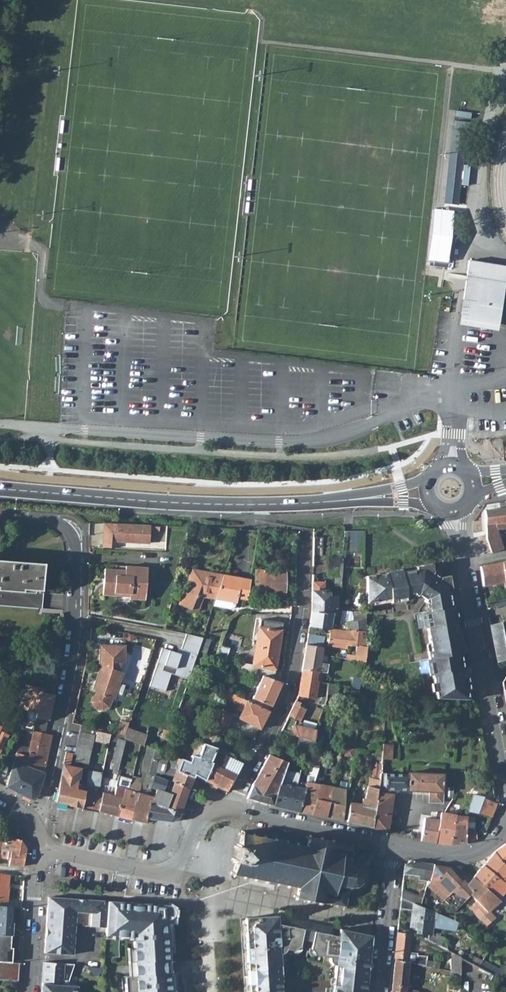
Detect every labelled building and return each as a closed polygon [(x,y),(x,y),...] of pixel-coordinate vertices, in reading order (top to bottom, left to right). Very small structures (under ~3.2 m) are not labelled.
[(441,218),(444,219),(447,204),(454,206),(462,136),(449,135),(441,204),(444,204),(441,218)] [(452,220),(454,206),(447,204),(444,219),(452,220)] [(468,262),(461,303),(466,304),(464,321),(471,324),(479,327),(489,327),(495,325),(497,309),(500,309),(505,273),(505,268),(468,262)] [(13,403),(2,402),(1,410),(12,411),(13,403)] [(503,549),(497,529),(504,528),(505,527),(505,507),(484,509),(486,539),(490,553),(503,549)] [(159,526),(103,524),(102,548),(115,548),(115,541),(149,542),(149,532),(159,533),(159,526)] [(195,570),(206,572),(204,564),(198,526),(188,526),(195,570)] [(343,556),(364,555),(363,531),(345,531),(344,540),(343,551),(343,554),(343,556)] [(312,555),(322,556),(322,537),(313,537),(312,555)] [(333,550),(343,551),(344,540),(334,539),(333,550)] [(334,583),(341,583),(343,556),(343,554),(336,554),(336,559),(329,558),(328,574),(335,575),(334,583)] [(38,608),(42,609),(43,592),(40,592),(40,590),(42,563),(0,560),(0,605),(38,608)] [(480,566),(483,585),(504,582),(502,562),(480,566)] [(419,661),(425,698),(472,699),(467,674),(461,675),(460,669),(462,668),(459,652),(463,651),(458,628),(456,629),(455,621),(457,621),(454,605),(452,606),(449,591),(451,590),(448,575),(440,576),(439,577),(432,573),(433,572),(431,563),(385,572),(385,573),(379,574),(378,573),(366,576),(366,618),(413,608),(423,660),(419,661)] [(129,599),(144,600),(147,568),(116,566),(115,570),(104,569),(102,595),(119,596),(119,594),(129,594),(129,597),(129,599)] [(204,596),(215,599),(222,575),(206,572),(195,570),(192,569),(179,604),(191,608),(192,607),(197,594),(204,596)] [(274,595),(285,595),(285,572),(255,572),(255,595),(274,595)] [(250,580),(222,575),(215,599),(235,603),(236,603),(237,599),(246,600),(250,580)] [(310,611),(340,614),(341,610),(341,606),(335,606),(336,597),(328,597),(324,597),(324,589),(324,582),(311,582),(310,611)] [(493,601),(505,598),(505,596),(505,591),(494,594),(495,597),(492,597),(493,601)] [(192,607),(199,610),(204,596),(197,594),(192,607)] [(274,604),(284,604),(285,595),(274,595),(274,604)] [(494,606),(505,604),(505,600),(505,598),(493,601),(494,606)] [(235,603),(215,599),(212,606),(231,609),(234,607),(235,603)] [(329,629),(366,632),(365,610),(352,612),(352,621),(346,622),(347,625),(340,624),(340,614),(310,611),(309,627),(329,629)] [(340,624),(347,625),(346,622),(352,621),(352,612),(341,610),(340,614),(340,624)] [(262,675),(273,680),(275,670),(282,623),(259,619),(252,665),(241,663),(241,665),(240,669),(262,675)] [(490,627),(498,662),(505,660),(505,622),(490,627)] [(355,654),(365,655),(366,646),(364,646),(366,632),(329,629),(328,645),(347,647),(347,644),(356,645),(355,654)] [(198,651),(203,637),(186,633),(181,648),(183,649),(180,658),(176,657),(177,652),(162,647),(149,686),(165,691),(171,673),(189,679),(189,677),(198,651)] [(306,644),(322,647),(324,637),(308,634),(306,644)] [(112,698),(114,698),(116,693),(119,683),(124,672),(119,670),(121,662),(124,662),(124,645),(99,644),(99,664),(103,665),(101,670),(100,670),(92,690),(94,691),(91,700),(94,707),(102,710),(108,707),(112,698)] [(317,681),(321,682),(323,673),(326,673),(327,665),(326,664),(320,663),(321,655),(322,647),(306,644),(301,669),(317,672),(315,681),(317,681)] [(362,677),(364,667),(359,666),(356,676),(362,677)] [(297,695),(315,698),(317,681),(315,681),(317,672),(301,669),(297,695)] [(252,699),(270,706),(280,683),(273,680),(262,675),(252,699)] [(350,687),(360,689),(361,681),(362,677),(356,676),(354,676),(350,687)] [(116,693),(121,695),(125,685),(119,683),(116,693)] [(330,698),(336,700),(339,685),(329,683),(326,694),(330,695),(330,698)] [(23,709),(20,719),(34,722),(35,717),(47,720),(48,720),(53,694),(43,692),(42,696),(34,694),(36,687),(26,684),(18,708),(23,709)] [(34,694),(42,696),(43,692),(44,688),(36,687),(34,694)] [(348,694),(359,696),(360,689),(350,687),(348,694)] [(238,718),(259,729),(268,711),(250,703),(247,701),(224,689),(213,721),(225,727),(226,725),(231,714),(222,710),(226,698),(238,704),(244,707),(241,712),(238,718)] [(250,703),(268,711),(270,706),(252,699),(250,703)] [(289,734),(299,737),(313,741),(316,731),(318,722),(314,721),(313,723),(312,730),(292,724),(294,720),(299,722),(306,709),(298,706),(300,702),(295,700),(281,731),(289,734)] [(235,709),(241,712),(244,707),(238,704),(235,709)] [(14,707),(10,722),(19,724),(20,719),(23,709),(18,708),(14,707)] [(27,755),(17,791),(31,798),(36,796),(41,778),(51,734),(44,733),(47,720),(35,717),(34,722),(32,732),(29,748),(27,755)] [(292,724),(312,730),(313,723),(303,720),(302,723),(299,722),(294,720),(292,724)] [(207,738),(213,740),(216,733),(221,735),(225,727),(213,721),(207,738)] [(79,731),(94,735),(95,731),(95,728),(81,725),(79,731)] [(140,745),(142,745),(146,735),(127,727),(125,735),(124,739),(140,745)] [(110,735),(124,739),(125,735),(95,728),(95,731),(110,735)] [(171,732),(163,730),(161,738),(168,740),(171,732)] [(75,761),(87,764),(92,741),(94,735),(79,731),(74,754),(76,754),(75,761)] [(94,735),(92,741),(108,744),(109,740),(110,735),(95,731),(94,735)] [(115,763),(119,764),(124,739),(110,735),(109,740),(115,742),(111,762),(115,763)] [(296,750),(309,754),(313,741),(299,737),(296,750)] [(193,773),(204,779),(211,762),(208,761),(214,747),(203,743),(197,758),(190,755),(188,762),(180,759),(179,760),(175,771),(192,777),(193,773)] [(16,752),(27,755),(29,748),(18,744),(16,752)] [(383,759),(393,759),(393,744),(383,744),(383,759)] [(142,771),(151,773),(154,772),(173,777),(171,781),(188,788),(192,777),(175,771),(179,760),(164,753),(161,751),(158,750),(158,749),(151,746),(151,747),(148,746),(142,771)] [(213,784),(226,791),(241,764),(223,756),(225,752),(214,747),(208,761),(211,762),(204,779),(213,784)] [(316,750),(311,749),(309,767),(318,768),(320,754),(316,753),(316,750)] [(16,752),(6,787),(17,791),(27,755),(16,752)] [(331,755),(326,754),(323,766),(329,768),(331,755)] [(247,798),(273,805),(280,783),(287,762),(269,755),(253,784),(247,798)] [(68,805),(80,808),(83,790),(82,790),(83,784),(75,783),(76,780),(77,780),(80,768),(66,765),(67,762),(63,762),(55,801),(68,804),(68,805)] [(347,821),(372,827),(374,815),(380,773),(382,765),(374,763),(372,777),(369,777),(364,798),(362,798),(361,804),(350,802),(349,804),(347,821)] [(299,811),(311,814),(315,798),(316,799),(319,785),(313,784),(318,768),(309,767),(307,774),(306,782),(304,789),(299,811)] [(102,772),(86,769),(83,784),(82,790),(83,790),(80,808),(98,812),(102,793),(98,792),(100,783),(102,772)] [(273,805),(299,811),(304,789),(295,787),(297,780),(299,773),(284,769),(280,783),(273,805)] [(132,777),(141,779),(140,773),(133,771),(132,777)] [(139,792),(147,795),(149,790),(145,789),(147,782),(151,783),(153,776),(165,780),(171,781),(173,777),(154,772),(151,773),(142,771),(140,773),(141,779),(141,784),(139,792)] [(430,803),(442,803),(443,775),(408,773),(407,775),(380,773),(374,815),(372,827),(387,831),(394,790),(430,793),(430,803)] [(131,780),(117,776),(115,784),(115,786),(128,790),(131,780)] [(156,789),(161,791),(165,780),(153,776),(151,783),(147,782),(145,789),(149,790),(149,787),(156,789)] [(128,790),(139,792),(141,784),(141,779),(132,777),(131,780),(128,790)] [(166,807),(179,812),(188,788),(171,781),(165,780),(161,791),(171,794),(166,807)] [(295,787),(304,789),(306,782),(297,780),(295,787)] [(345,790),(348,790),(349,783),(341,781),(339,789),(345,790)] [(472,790),(485,793),(487,785),(475,782),(472,790)] [(102,793),(113,796),(115,786),(107,785),(107,786),(103,785),(103,783),(100,783),(98,792),(102,793)] [(311,814),(326,817),(332,787),(319,785),(316,799),(315,798),(311,814)] [(117,816),(130,819),(134,803),(135,803),(139,792),(128,790),(115,786),(113,796),(122,798),(117,816)] [(326,817),(342,820),(345,790),(339,789),(332,787),(326,817)] [(146,818),(170,822),(178,817),(179,812),(166,807),(171,794),(161,791),(156,789),(154,797),(152,802),(149,801),(146,818)] [(130,819),(145,823),(146,818),(149,801),(152,802),(154,797),(147,795),(139,792),(135,803),(134,803),(130,819)] [(98,812),(117,816),(122,798),(113,796),(102,793),(98,812)] [(477,812),(491,817),(496,802),(482,797),(471,794),(467,811),(477,813),(477,812)] [(435,843),(450,845),(455,815),(443,813),(440,813),(439,821),(435,843)] [(450,845),(466,843),(477,838),(475,828),(471,829),(466,830),(466,822),(471,822),(474,822),(475,817),(460,815),(455,815),(450,845)] [(420,841),(435,843),(439,821),(435,820),(424,818),(420,841)] [(348,896),(347,896),(349,888),(355,886),(356,889),(358,887),(357,885),(359,882),(362,883),(363,881),(360,880),(361,876),(363,876),(363,873),(360,874),(358,870),(360,869),(359,867),(357,868),(354,867),(354,864),(351,864),(351,866),(347,865),(349,857),(350,857),(351,855),(350,855),(351,848),(352,848),(352,846),(351,846),(352,845),(350,844),(349,846),(344,845),(344,843),(342,843),(341,844),(336,843),(336,842),(333,842),(334,839),(331,839),(331,841),(321,839),(322,837),(319,836),(319,839),(310,837),(310,834),(308,834),(307,836),(305,836),(304,838),(307,839),(305,846),(298,844),(298,842),(296,841),(295,844),(287,842),(287,840),(285,839),(284,842),(283,842),(284,839),(277,838),(277,840),(276,840),(276,838),(274,837),(273,840),(265,838),(266,835),(263,835),(263,837),(254,835),(255,833),(252,833),(252,835),(243,833),(244,831),(241,830),(241,833),(239,832),(238,835),(240,835),(238,844),(236,843),(235,845),(233,845),(233,848),(235,848),(233,858),(231,857),(230,860),(232,861),(232,863),(234,863),(232,872),(230,871),(230,874),(232,874),(232,876),(234,877),(235,875),(243,876),(243,879),(245,879),(246,877),(254,879),(254,881),(256,882),(257,879),(265,881),(265,883),(267,884),(268,881),(268,882),(268,884),(275,885),(275,883),(276,883),(275,885),(278,886),(278,884),(287,885),(286,888),(289,888),(289,886),(297,887),(295,894),(293,894),(292,896),(295,897),(294,899),(297,900),(297,897),(307,899),(306,902),(309,902),(309,900),(318,902),(318,904),(320,905),(321,902),(323,903),(324,902),(329,903),(329,905),(331,905),(332,904),(336,905),(336,906),(338,906),(338,905),(343,906),(342,907),(345,908),(345,907),(346,907),(346,905),(345,904),(347,898),(348,896)] [(9,858),(8,865),(23,866),(26,848),(21,840),(9,835),(8,842),(0,840),(0,857),(9,858)] [(494,851),(499,859),(505,866),(505,843),(494,851)] [(505,866),(499,859),(494,851),(485,861),(483,865),(505,884),(505,867),(505,866)] [(404,866),(403,873),(420,876),(419,880),(427,881),(430,881),(432,864),(411,861),(404,866)] [(470,893),(471,892),(466,885),(467,884),(455,872),(453,873),(451,870),(448,870),(448,867),(432,864),(430,881),(427,881),(426,884),(455,910),(463,901),(470,893)] [(505,887),(505,884),(483,865),(473,876),(498,899),(505,887)] [(6,906),(8,887),(7,887),(8,874),(0,873),(0,905),(6,906)] [(471,892),(470,893),(476,901),(469,907),(487,926),(494,915),(489,910),(500,900),(498,899),(473,876),(467,884),(466,885),(471,892)] [(400,898),(420,906),(422,898),(401,889),(400,898)] [(44,952),(72,954),(75,922),(82,922),(82,925),(106,927),(107,910),(107,901),(48,896),(44,952)] [(417,933),(432,934),(433,923),(442,927),(456,929),(459,922),(420,906),(400,898),(399,909),(412,910),(410,926),(418,927),(417,933)] [(121,902),(107,901),(107,910),(120,911),(121,902)] [(121,902),(120,911),(107,910),(106,927),(105,938),(119,939),(119,936),(132,937),(133,940),(134,958),(134,965),(135,972),(135,975),(128,976),(125,976),(126,983),(124,983),(125,991),(130,991),(134,991),(171,991),(170,982),(169,982),(169,973),(167,973),(166,970),(166,963),(166,959),(168,959),(166,937),(167,937),(166,918),(169,918),(172,918),(173,916),(174,914),(174,911),(173,909),(172,907),(170,906),(167,905),(159,904),(141,903),(121,902)] [(3,919),(2,925),(0,925),(0,933),(1,933),(1,935),(10,935),(13,906),(6,906),(0,905),(0,918),(3,919)] [(494,915),(487,926),(496,918),(494,915)] [(280,982),(281,982),(279,953),(280,953),(282,952),(284,950),(284,949),(285,948),(293,950),(294,949),(297,946),(299,947),(302,929),(281,924),(280,926),(277,924),(277,916),(244,918),(249,991),(281,991),(280,982)] [(371,936),(339,929),(338,936),(314,931),(310,949),(312,949),(314,953),(314,954),(329,958),(330,959),(331,961),(332,962),(333,963),(334,964),(335,964),(332,991),(365,991),(371,936)] [(408,963),(434,968),(435,963),(426,961),(426,956),(417,955),(417,953),(409,952),(410,936),(408,934),(397,933),(394,960),(408,963)] [(498,937),(493,934),(485,945),(490,948),(498,937)] [(9,950),(10,947),(10,935),(1,935),(0,935),(0,949),(9,950)] [(9,950),(0,949),(0,961),(11,962),(12,947),(10,947),(9,950)] [(450,971),(460,974),(460,970),(460,958),(461,957),(451,952),(450,971)] [(460,970),(484,982),(489,972),(479,967),(473,964),(470,963),(460,958),(460,970)] [(395,991),(418,991),(405,990),(408,963),(394,960),(391,991),(395,991)] [(17,980),(19,963),(18,963),(11,962),(0,961),(0,979),(17,980)] [(61,984),(63,984),(68,985),(68,980),(74,964),(43,961),(42,983),(44,983),(61,984)] [(494,974),(495,975),(498,969),(482,961),(482,962),(479,967),(489,972),(494,974)] [(503,979),(505,973),(505,968),(500,965),(498,969),(495,975),(497,976),(503,979)] [(90,975),(102,976),(103,968),(90,967),(90,975)] [(44,983),(44,991),(77,991),(78,986),(68,985),(63,984),(61,984),(44,983)]
